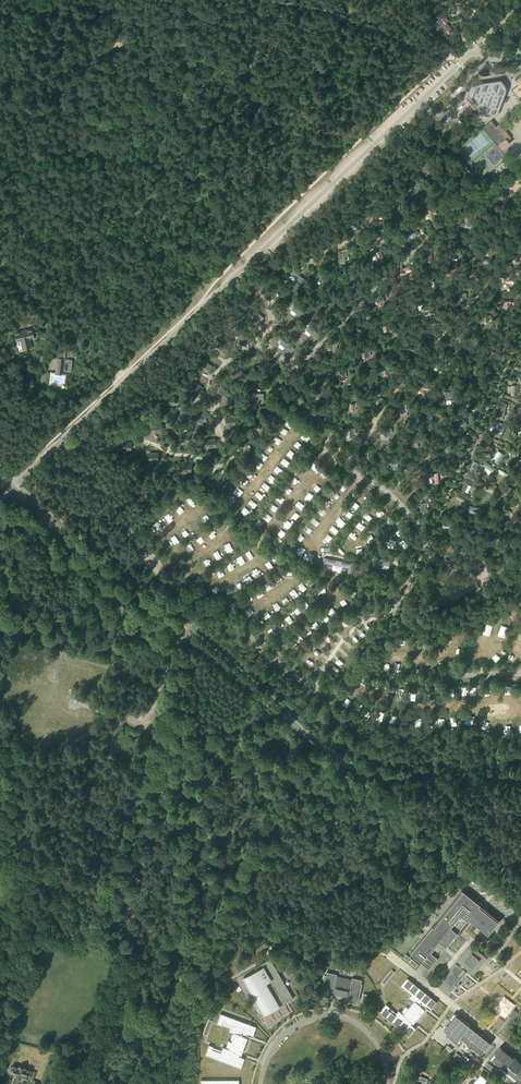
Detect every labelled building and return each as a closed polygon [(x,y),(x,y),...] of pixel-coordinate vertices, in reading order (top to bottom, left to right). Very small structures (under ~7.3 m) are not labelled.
[(441,18),(433,25),(443,35),(446,32),(449,34),(454,30),(449,25),(451,23),(444,15),(441,18)] [(474,85),(472,87),(469,93),(474,99),(475,101),(487,114),(489,115),(492,116),(494,116),(497,115),(507,90),(507,88),(507,86),(506,84),(502,80),(492,81),(479,83),(477,83),(474,85)] [(472,91),(472,92),(472,93),(475,96),(475,95),(476,97),(475,98),(475,99),(485,111),(486,111),(489,108),(488,107),(489,106),(493,110),(493,111),(494,111),(494,110),(499,106),(500,106),(500,105),(499,104),(496,100),(500,97),(503,95),(493,83),(491,86),(490,86),(489,86),(488,86),(487,86),(487,87),(487,88),(487,89),(485,87),(483,84),(482,84),(481,84),(472,91)] [(496,127),(494,124),(495,123),(492,120),(483,127),(502,150),(510,143),(507,138),(510,135),(500,123),(496,127)] [(429,162),(421,163),(423,171),(430,170),(429,162)] [(421,182),(411,183),(412,189),(413,189),(414,196),(420,195),(420,191),(422,191),(421,182)] [(501,193),(498,200),(504,203),(507,195),(501,193)] [(397,204),(391,205),(391,208),(394,208),(394,211),(395,212),(398,212),(398,211),(400,211),(400,203),(397,203),(397,204)] [(438,208),(428,209),(429,219),(434,218),(434,214),(438,214),(438,208)] [(472,215),(464,214),(463,225),(471,226),(472,215)] [(385,224),(388,224),(387,221),(379,221),(379,230),(386,229),(385,224)] [(456,252),(451,252),(452,258),(461,257),(460,247),(455,248),(456,252)] [(371,251),(373,257),(376,256),(378,259),(383,257),(381,250),(378,251),(377,249),(374,250),(371,251)] [(348,252),(348,250),(342,250),(343,254),(339,255),(339,261),(346,261),(345,257),(348,257),(348,254),(348,252)] [(513,255),(514,262),(520,261),(520,259),(520,253),(518,253),(518,255),(513,255)] [(401,267),(401,274),(406,275),(407,272),(413,273),(414,267),(407,266),(406,267),(404,267),(401,267)] [(319,273),(315,273),(316,280),(322,280),(322,275),(324,275),(324,271),(319,272),(319,273)] [(353,278),(347,278),(347,283),(353,282),(354,286),(360,286),(359,276),(357,277),(357,278),(353,278)] [(437,280),(431,281),(433,288),(439,286),(438,282),(441,281),(440,278),(437,279),(437,280)] [(379,297),(374,297),(375,304),(380,303),(384,302),(383,295),(379,296),(379,297)] [(512,298),(499,299),(499,305),(504,304),(505,308),(511,307),(510,304),(513,303),(512,298)] [(329,307),(330,314),(335,314),(335,306),(336,306),(336,302),(327,302),(327,307),(329,307)] [(435,312),(435,306),(421,306),(421,315),(426,315),(425,313),(435,312)] [(356,322),(356,329),(361,329),(361,327),(364,327),(365,321),(361,321),(361,323),(356,322)] [(32,347),(30,339),(34,337),(32,329),(14,333),(16,342),(21,341),(22,347),(27,346),(27,348),(32,347)] [(411,351),(416,349),(414,343),(410,344),(409,341),(406,342),(408,347),(410,347),(411,351)] [(219,342),(216,346),(226,354),(229,350),(219,342)] [(368,355),(371,355),(370,350),(366,350),(366,351),(361,352),(362,358),(368,357),(368,355)] [(262,357),(259,361),(269,369),(273,365),(262,357)] [(63,374),(65,359),(58,358),(56,373),(63,374)] [(203,359),(199,363),(210,371),(213,367),(203,359)] [(387,366),(379,368),(379,373),(383,372),(384,376),(390,375),(389,368),(388,368),(387,366)] [(468,370),(462,370),(463,373),(465,373),(465,377),(471,376),(470,368),(468,368),(468,370)] [(240,370),(237,374),(247,382),(250,378),(240,370)] [(340,371),(336,371),(336,377),(339,377),(339,380),(346,380),(346,377),(347,377),(346,373),(344,373),(340,373),(340,371)] [(192,380),(189,384),(200,392),(203,388),(192,380)] [(225,389),(221,394),(232,402),(235,397),(225,389)] [(323,392),(321,391),(321,392),(316,392),(315,399),(321,400),(321,395),(322,395),(323,392)] [(455,391),(445,392),(446,400),(453,400),(453,395),(455,394),(455,391)] [(262,402),(263,394),(250,393),(250,399),(254,399),(254,401),(262,402)] [(165,398),(166,405),(174,404),(174,405),(174,397),(173,397),(165,398)] [(374,403),(374,406),(381,406),(381,402),(383,402),(383,398),(376,398),(376,403),(374,403)] [(406,404),(399,404),(398,414),(405,414),(405,410),(406,410),(407,405),(405,405),(406,404)] [(429,413),(425,413),(426,423),(433,423),(432,412),(429,412),(429,413)] [(197,414),(197,422),(198,422),(206,421),(206,414),(205,414),(197,415),(197,414)] [(466,416),(459,417),(459,419),(459,420),(460,420),(461,427),(467,426),(466,416)] [(235,424),(234,417),(226,418),(225,418),(226,425),(235,424),(235,425),(235,424)] [(161,424),(151,424),(152,433),(162,433),(161,424)] [(508,427),(502,436),(505,439),(509,433),(510,431),(511,430),(508,427)] [(356,429),(346,429),(346,438),(353,438),(353,433),(356,433),(356,429)] [(180,434),(179,441),(188,442),(189,435),(180,434)] [(206,440),(207,447),(215,446),(215,447),(216,447),(215,439),(214,439),(206,440)] [(418,442),(420,442),(420,439),(415,439),(415,440),(411,441),(412,448),(418,447),(418,442)] [(123,442),(122,442),(121,449),(122,449),(130,450),(131,443),(123,442)] [(450,450),(452,450),(452,446),(445,446),(446,447),(443,448),(444,455),(450,455),(450,450)] [(362,455),(361,462),(367,463),(367,458),(369,458),(369,453),(362,452),(362,455)] [(501,452),(495,461),(498,464),(504,454),(501,452)] [(512,467),(515,470),(520,464),(520,460),(520,459),(512,467)] [(473,461),(469,471),(473,472),(477,463),(473,461)] [(486,462),(483,465),(493,472),(495,469),(495,468),(486,462)] [(183,463),(182,463),(182,471),(190,471),(190,472),(191,464),(183,464),(183,463)] [(499,469),(498,472),(507,477),(509,474),(499,469)] [(438,473),(429,474),(430,479),(432,479),(433,483),(439,482),(438,473)] [(465,482),(460,491),(464,493),(469,484),(465,482)] [(505,487),(502,494),(515,497),(517,490),(505,487)] [(504,497),(501,503),(512,508),(515,502),(504,497)] [(428,502),(420,503),(422,513),(429,512),(428,505),(428,502)] [(501,505),(496,510),(506,517),(510,512),(501,505)] [(433,926),(411,953),(429,968),(443,951),(441,950),(443,948),(445,945),(446,947),(471,916),(473,917),(475,919),(472,921),(489,934),(500,920),(498,921),(483,909),(482,910),(479,907),(481,904),(462,889),(462,890),(463,891),(434,927),(433,926)] [(422,932),(416,927),(413,930),(420,935),(422,932)] [(476,948),(473,946),(472,945),(471,946),(468,949),(461,957),(461,956),(461,957),(459,960),(458,960),(458,961),(459,961),(459,962),(462,964),(463,965),(469,971),(469,972),(470,971),(472,974),(477,969),(478,971),(480,969),(479,967),(479,966),(480,967),(484,963),(487,960),(487,959),(487,958),(484,956),(484,955),(476,949),(476,948)] [(418,964),(406,954),(404,957),(416,967),(418,964)] [(257,970),(246,977),(249,983),(251,986),(258,998),(260,1002),(258,1003),(264,1014),(278,1006),(278,1007),(279,1007),(277,1004),(291,996),(293,999),(293,998),(271,960),(270,958),(270,959),(270,960),(262,965),(256,968),(256,967),(255,967),(257,970)] [(456,963),(439,985),(450,993),(456,986),(458,987),(460,984),(458,983),(467,972),(461,967),(463,965),(462,964),(460,966),(456,963)] [(326,975),(325,975),(321,992),(322,992),(322,996),(332,998),(333,991),(335,991),(335,993),(346,995),(347,994),(348,994),(347,1001),(357,1004),(358,1000),(359,1000),(363,984),(362,983),(362,980),(352,977),(351,981),(336,978),(337,974),(327,972),(326,975)] [(386,1004),(379,1012),(409,1036),(416,1028),(412,1025),(411,1024),(413,1022),(414,1023),(425,1009),(424,1008),(425,1006),(426,1007),(430,1010),(437,1002),(407,978),(400,986),(404,989),(405,988),(406,987),(413,992),(412,994),(409,997),(414,1001),(404,1014),(399,1010),(396,1013),(395,1015),(388,1009),(389,1007),(390,1007),(386,1004)] [(209,1045),(205,1055),(241,1068),(244,1058),(240,1056),(239,1056),(240,1054),(241,1054),(247,1037),(246,1037),(247,1035),(248,1035),(252,1037),(256,1027),(220,1013),(217,1024),(221,1025),(221,1024),(222,1022),(231,1025),(230,1028),(229,1031),(235,1033),(229,1049),(223,1047),(221,1051),(221,1053),(212,1049),(213,1047),(213,1046),(209,1045)] [(465,1021),(465,1022),(463,1023),(462,1022),(460,1020),(461,1019),(454,1013),(449,1020),(451,1021),(444,1030),(458,1041),(460,1038),(481,1055),(491,1043),(465,1021)] [(519,1061),(520,1060),(519,1061),(500,1046),(489,1060),(490,1060),(490,1059),(500,1067),(499,1069),(501,1068),(508,1074),(505,1077),(506,1077),(509,1074),(516,1080),(515,1082),(516,1080),(520,1083),(520,1063),(519,1061)] [(454,1056),(467,1066),(469,1063),(457,1053),(454,1056)] [(18,1068),(13,1066),(12,1066),(11,1067),(10,1070),(11,1071),(11,1072),(16,1074),(16,1076),(21,1077),(22,1077),(28,1079),(30,1071),(24,1069),(25,1068),(19,1066),(18,1068)] [(476,1079),(472,1083),(489,1083),(490,1083),(485,1080),(487,1078),(481,1073),(476,1079)]
